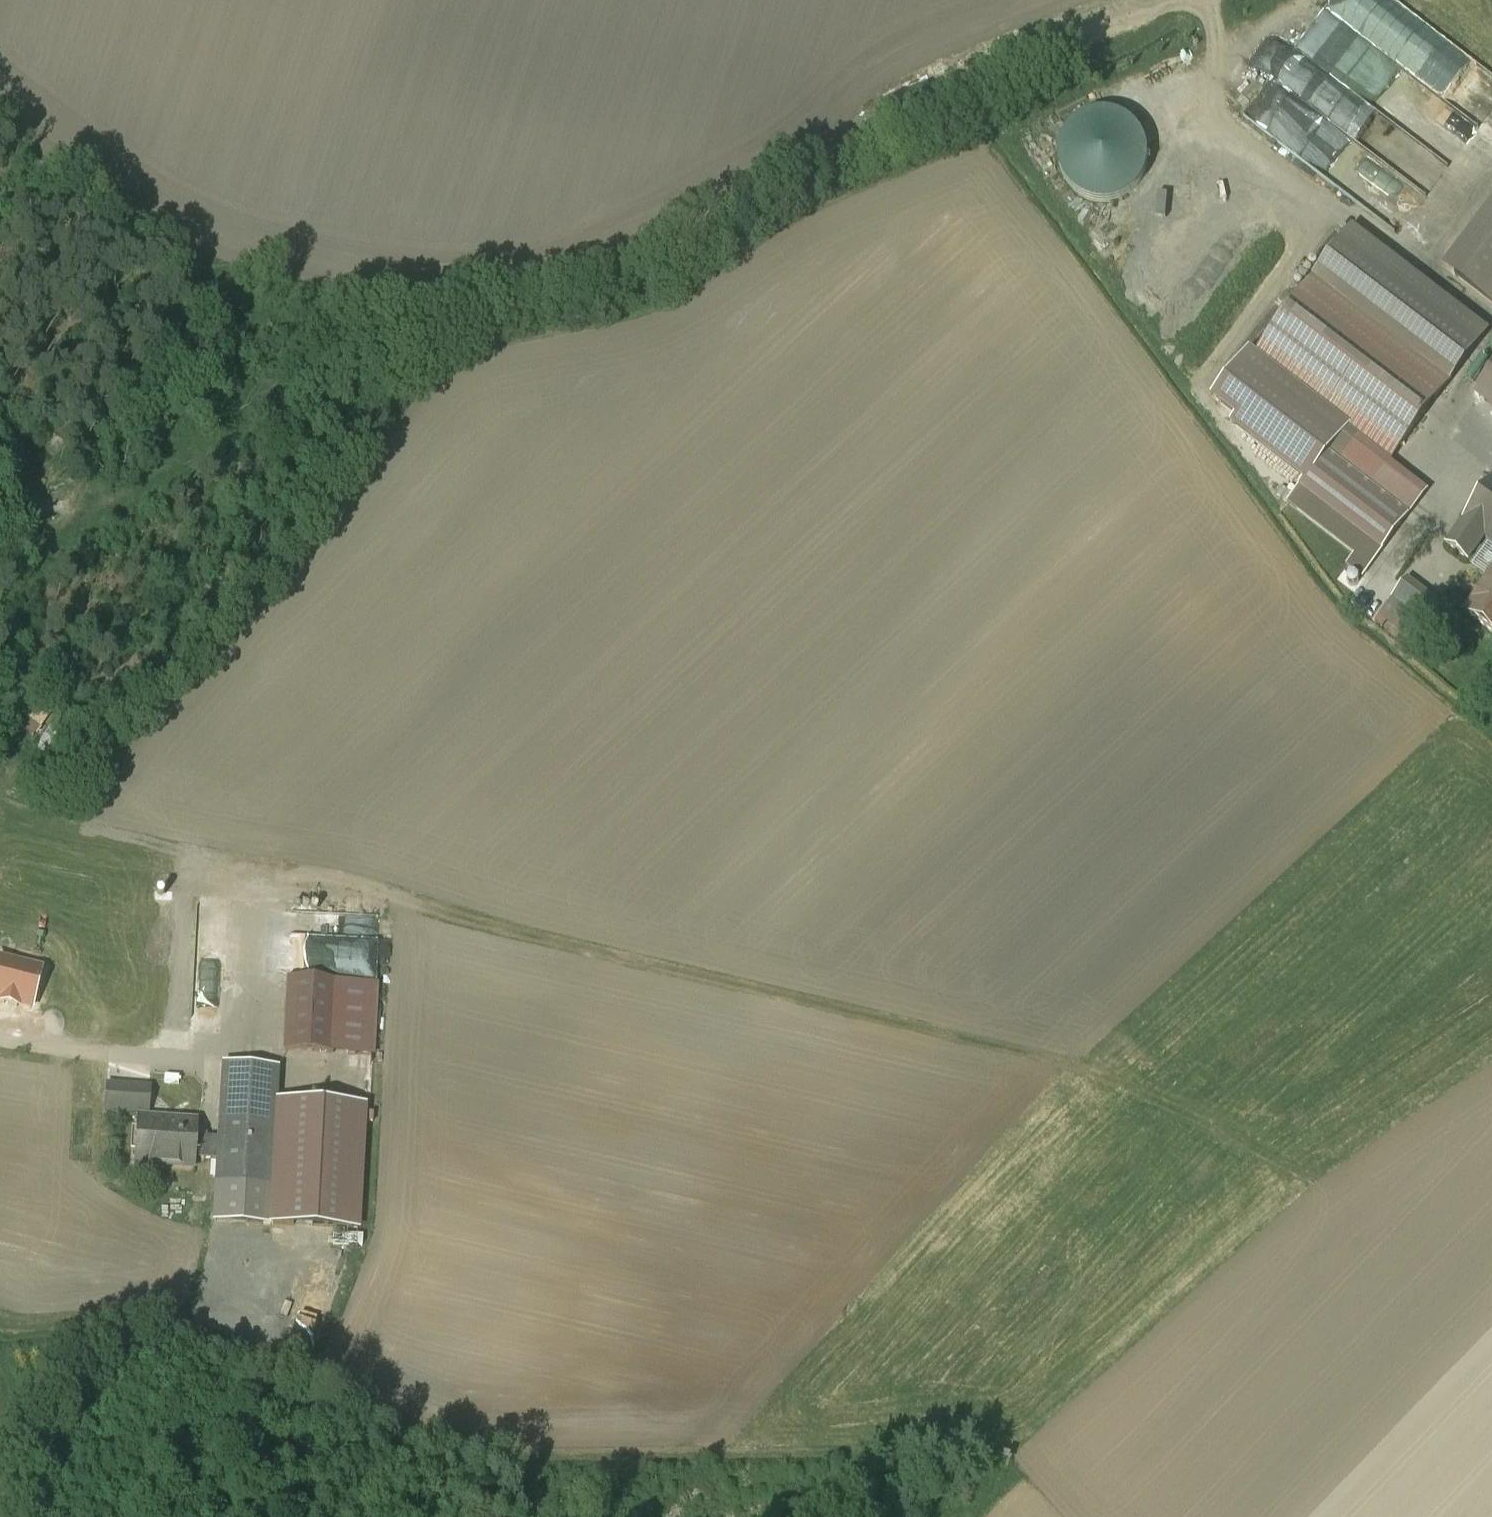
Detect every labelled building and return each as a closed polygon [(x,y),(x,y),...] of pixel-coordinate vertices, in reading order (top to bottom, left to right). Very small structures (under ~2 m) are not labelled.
[(1063,139),(1059,154),(1059,169),(1065,183),(1075,194),(1088,201),(1103,203),(1118,201),(1131,194),(1141,183),(1147,170),(1148,155),(1145,141),(1137,129),(1126,120),(1112,114),(1097,114),(1083,118),(1071,127),(1063,139)] [(1442,269),(1491,306),(1491,203),(1442,269)] [(1352,225),(1247,364),(1354,445),(1340,464),(1409,516),(1429,489),(1394,463),(1491,334),(1491,330),(1352,225)] [(1474,396),(1491,410),(1491,373),(1474,396)] [(1445,549),(1470,568),(1486,546),(1491,551),(1491,487),(1445,549)] [(1463,619),(1491,640),(1491,581),(1463,619)] [(378,986),(287,981),(283,1053),(374,1058),(378,986)] [(280,1069),(221,1065),(217,1139),(196,1138),(197,1121),(148,1118),(133,1117),(130,1171),(196,1174),(196,1166),(217,1167),(217,1184),(269,1187),(274,1187),(278,1101),(280,1069)] [(150,1088),(106,1086),(105,1116),(133,1117),(148,1118),(150,1088)] [(367,1105),(278,1101),(274,1187),(269,1187),(267,1228),(361,1232),(367,1105)]
